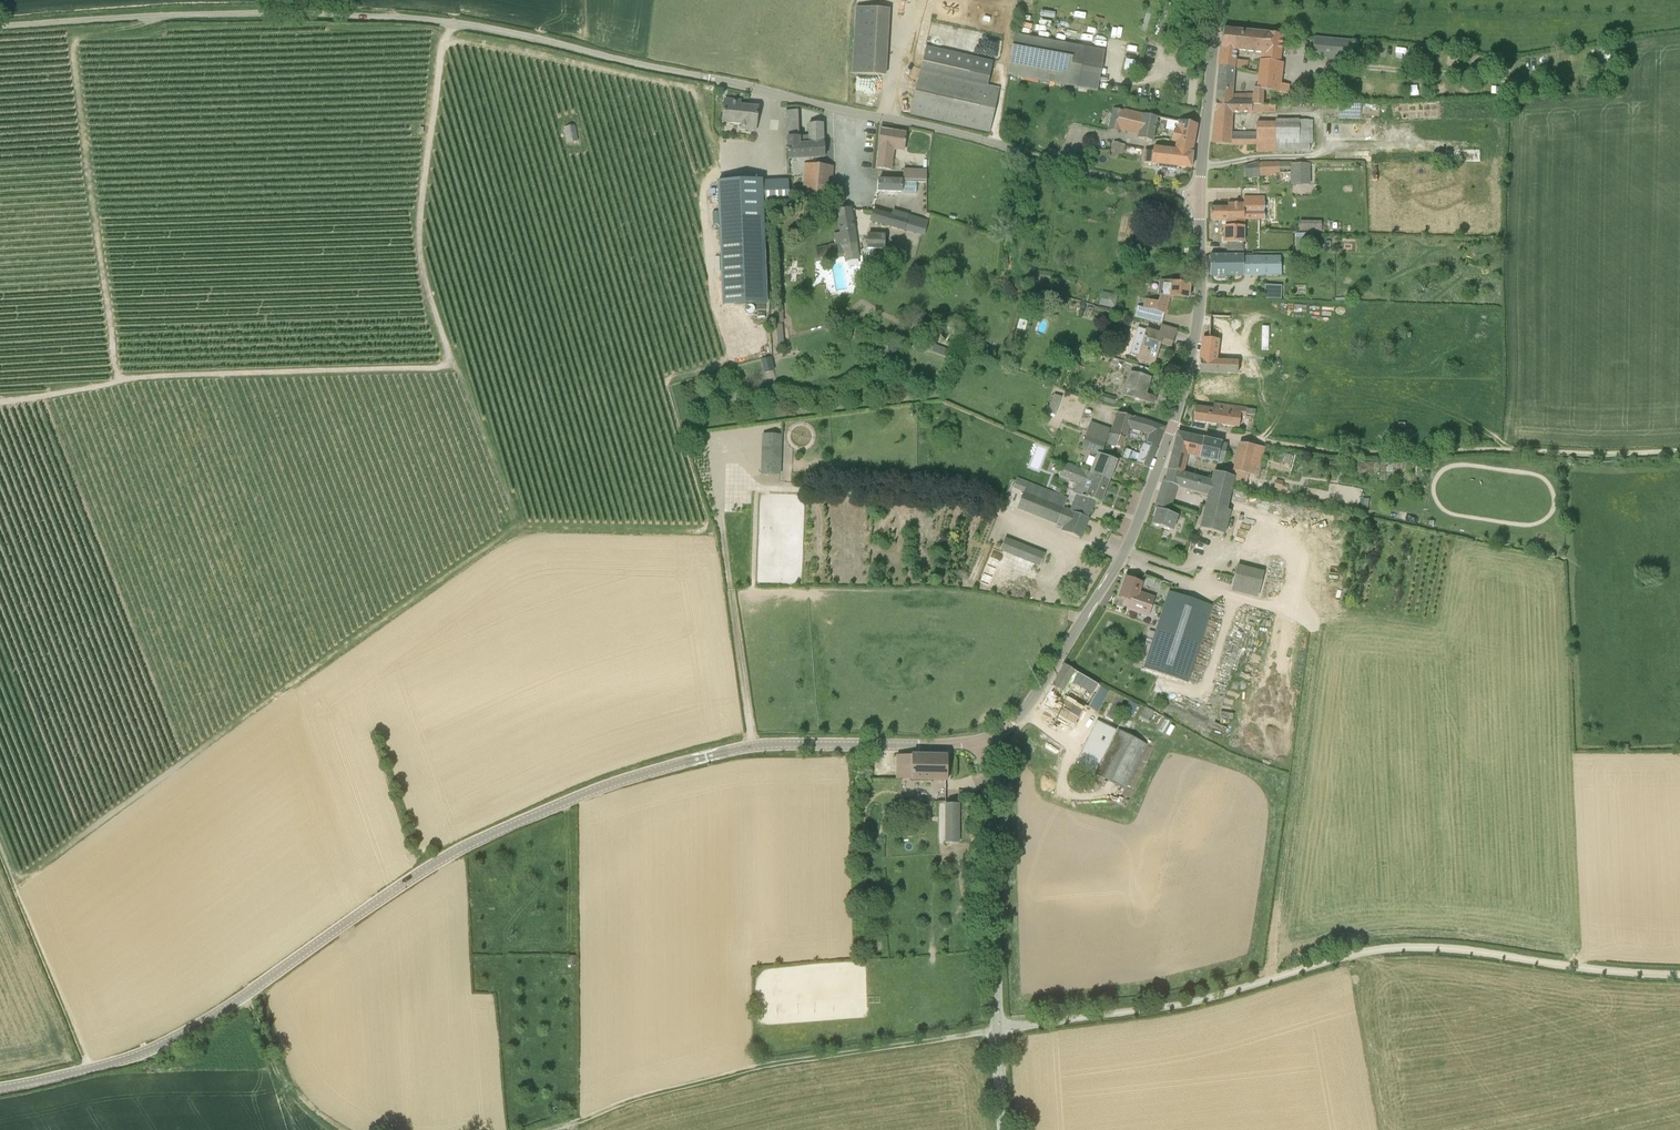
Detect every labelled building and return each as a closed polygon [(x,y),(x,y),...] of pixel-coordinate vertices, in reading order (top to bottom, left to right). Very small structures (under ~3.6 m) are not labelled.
[(890,10),(882,9),(855,8),(851,74),(886,76),(890,10)] [(1280,80),(1280,76),(1282,64),(1279,63),(1281,55),(1283,37),(1223,30),(1221,48),(1218,66),(1219,66),(1218,72),(1216,102),(1250,102),(1250,106),(1262,106),(1263,90),(1288,93),(1289,85),(1280,84),(1280,80)] [(1351,60),(1353,41),(1313,38),(1311,56),(1351,60)] [(999,89),(987,86),(992,62),(925,47),(920,71),(911,115),(989,132),(999,89)] [(1007,74),(1008,75),(1077,87),(1082,60),(1012,47),(1007,74)] [(1381,47),(1370,47),(1370,57),(1381,57),(1381,47)] [(1345,74),(1345,84),(1349,84),(1349,82),(1354,82),(1354,78),(1349,78),(1350,75),(1345,74)] [(1446,88),(1446,78),(1437,78),(1436,88),(1446,88)] [(755,131),(756,116),(748,115),(749,106),(740,105),(740,101),(725,99),(723,123),(746,125),(745,130),(755,131)] [(1212,144),(1223,145),(1229,145),(1229,144),(1256,144),(1256,152),(1309,151),(1309,143),(1312,143),(1312,121),(1275,121),(1275,124),(1256,124),(1256,134),(1230,134),(1231,113),(1275,112),(1275,106),(1262,106),(1250,106),(1250,102),(1216,102),(1212,144)] [(1123,112),(1113,110),(1109,128),(1134,133),(1135,133),(1139,134),(1138,138),(1152,141),(1157,117),(1123,109),(1123,112)] [(799,137),(798,111),(786,111),(787,138),(799,137)] [(1193,146),(1193,145),(1196,126),(1168,119),(1166,129),(1174,130),(1172,141),(1177,142),(1177,143),(1192,145),(1192,146),(1193,146)] [(824,143),(823,124),(809,124),(809,137),(809,144),(824,143)] [(567,143),(578,141),(575,126),(565,127),(567,143)] [(876,168),(877,168),(891,170),(893,149),(903,151),(906,133),(881,130),(876,168)] [(809,137),(799,137),(787,138),(788,159),(824,158),(824,143),(809,144),(809,137)] [(1121,145),(1114,143),(1111,152),(1113,152),(1111,157),(1117,159),(1121,145)] [(1192,154),(1191,153),(1176,151),(1153,148),(1153,152),(1145,151),(1143,163),(1157,165),(1157,167),(1155,167),(1155,168),(1180,171),(1180,170),(1178,170),(1179,168),(1191,169),(1192,154)] [(1373,150),(1373,163),(1483,164),(1483,151),(1373,150)] [(1259,177),(1258,162),(1244,166),(1244,178),(1259,177)] [(1278,162),(1258,162),(1259,177),(1267,176),(1267,175),(1273,174),(1273,180),(1276,180),(1276,182),(1296,182),(1296,177),(1308,176),(1308,164),(1296,164),(1296,162),(1279,163),(1278,162)] [(805,195),(830,196),(832,167),(807,165),(805,195)] [(903,170),(902,181),(916,181),(926,181),(927,171),(903,170)] [(762,182),(762,179),(718,181),(721,303),(766,302),(763,205),(789,204),(788,181),(762,182)] [(916,181),(902,181),(878,180),(878,192),(900,192),(916,192),(916,181)] [(1229,207),(1210,208),(1210,220),(1227,220),(1227,224),(1230,224),(1230,220),(1246,220),(1246,219),(1252,219),(1253,204),(1246,204),(1246,202),(1229,202),(1229,207)] [(837,210),(840,233),(833,234),(835,245),(815,248),(814,263),(844,258),(845,261),(858,259),(850,209),(837,210)] [(895,232),(896,230),(909,236),(914,222),(893,214),(891,218),(873,211),(869,220),(895,232)] [(1227,242),(1227,249),(1245,249),(1246,220),(1230,220),(1230,224),(1227,224),(1227,227),(1224,227),(1224,242),(1223,242),(1227,242)] [(1300,231),(1323,231),(1323,222),(1300,222),(1300,231)] [(869,234),(868,249),(883,249),(884,235),(869,234)] [(1296,239),(1296,252),(1307,252),(1307,239),(1296,239)] [(1210,276),(1222,276),(1280,275),(1281,257),(1247,257),(1247,255),(1227,255),(1211,256),(1210,256),(1210,276)] [(1164,280),(1160,297),(1158,303),(1145,299),(1141,317),(1162,324),(1169,297),(1188,299),(1190,283),(1164,280)] [(1282,286),(1265,285),(1264,299),(1281,299),(1282,286)] [(783,313),(782,288),(773,289),(774,320),(781,319),(780,313),(783,313)] [(1045,306),(1048,298),(1035,293),(1029,291),(1026,299),(1045,306)] [(1117,308),(1119,295),(1103,293),(1101,305),(1117,308)] [(920,328),(932,331),(935,319),(924,315),(920,328)] [(1231,318),(1210,316),(1209,339),(1202,338),(1201,352),(1200,361),(1200,372),(1238,375),(1238,374),(1245,374),(1246,363),(1238,363),(1238,362),(1217,361),(1219,340),(1230,341),(1231,318)] [(774,324),(776,347),(784,347),(783,324),(774,324)] [(1160,325),(1158,333),(1146,329),(1136,361),(1153,366),(1161,344),(1171,347),(1176,331),(1160,325)] [(934,345),(931,352),(951,359),(953,352),(934,345)] [(772,358),(762,361),(765,374),(776,371),(772,358)] [(1145,394),(1150,377),(1130,371),(1122,395),(1153,405),(1156,397),(1145,394)] [(1112,404),(1114,397),(1100,393),(1098,400),(1112,404)] [(1056,415),(1062,397),(1055,394),(1048,412),(1056,415)] [(1225,412),(1226,406),(1215,405),(1214,409),(1195,407),(1193,421),(1216,424),(1218,411),(1225,412)] [(1238,427),(1240,414),(1241,408),(1226,406),(1225,412),(1218,411),(1216,424),(1238,427)] [(1102,455),(1117,459),(1125,439),(1126,440),(1129,429),(1148,435),(1146,443),(1142,442),(1141,445),(1136,443),(1129,463),(1148,468),(1157,446),(1164,428),(1149,422),(1133,417),(1118,413),(1111,434),(1110,434),(1107,444),(1105,444),(1102,455)] [(1102,455),(1105,444),(1110,430),(1102,427),(1091,423),(1081,448),(1102,455)] [(762,429),(763,471),(783,471),(783,429),(762,429)] [(1170,462),(1168,470),(1183,474),(1187,454),(1199,457),(1199,458),(1217,462),(1217,460),(1224,461),(1227,445),(1221,444),(1221,443),(1178,433),(1170,462)] [(1254,446),(1240,443),(1234,471),(1258,476),(1260,468),(1250,465),(1254,446)] [(1041,471),(1048,447),(1039,444),(1031,468),(1041,471)] [(1098,454),(1090,474),(1109,481),(1117,461),(1098,454)] [(1100,503),(1109,481),(1090,474),(1072,466),(1064,463),(1059,476),(1077,483),(1073,493),(1077,495),(1092,500),(1100,503)] [(1212,481),(1183,474),(1168,470),(1165,482),(1163,482),(1155,509),(1157,510),(1168,513),(1169,507),(1170,507),(1174,495),(1176,486),(1209,495),(1228,500),(1230,489),(1234,477),(1215,472),(1212,481)] [(1276,481),(1274,488),(1282,490),(1282,489),(1287,490),(1288,485),(1283,484),(1283,482),(1276,481)] [(1085,517),(1092,500),(1077,495),(1070,511),(1063,509),(1067,499),(1026,484),(1017,508),(1057,524),(1058,522),(1067,526),(1065,532),(1062,530),(1061,531),(1080,539),(1087,518),(1085,517)] [(1157,510),(1152,525),(1172,531),(1177,516),(1168,513),(1157,510)] [(1006,535),(1000,548),(1029,559),(1027,565),(1039,569),(1046,551),(1006,535)] [(1259,594),(1265,567),(1238,561),(1231,588),(1259,594)] [(1119,596),(1125,598),(1122,606),(1128,608),(1128,609),(1147,616),(1154,598),(1139,593),(1142,583),(1125,578),(1119,596)] [(1169,592),(1158,625),(1144,668),(1187,682),(1212,606),(1169,592)] [(1049,693),(1041,707),(1073,725),(1081,712),(1060,700),(1071,681),(1085,689),(1078,702),(1096,712),(1108,691),(1065,665),(1053,687),(1049,693)] [(1125,698),(1118,694),(1106,718),(1112,721),(1125,698)] [(1120,721),(1123,723),(1127,714),(1132,717),(1138,705),(1130,701),(1120,721)] [(1139,716),(1149,721),(1155,711),(1146,705),(1139,716)] [(1081,767),(1124,789),(1146,745),(1103,723),(1081,767)] [(947,780),(948,756),(911,755),(911,780),(947,780)] [(959,804),(946,804),(946,811),(949,811),(949,827),(946,827),(946,843),(959,842),(959,804)]
